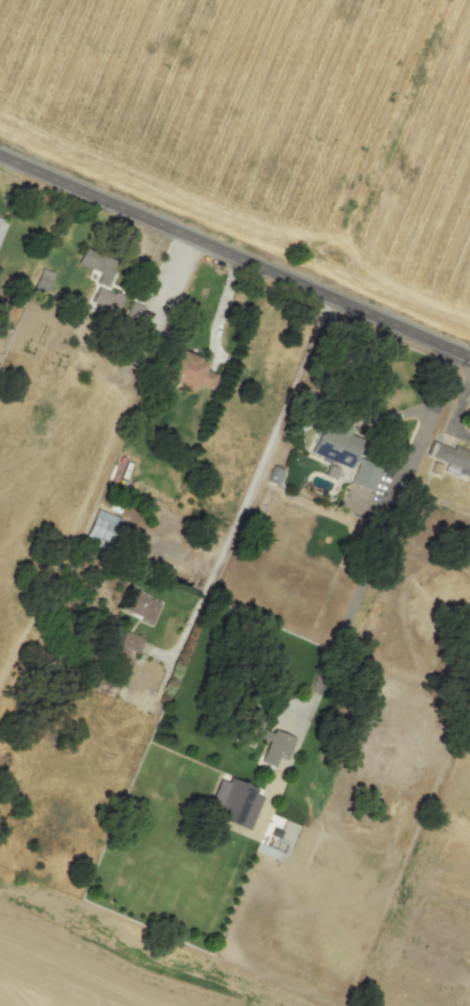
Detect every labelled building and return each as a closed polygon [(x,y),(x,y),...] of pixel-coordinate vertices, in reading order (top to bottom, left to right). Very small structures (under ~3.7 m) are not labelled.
[(106,287),(117,261),(83,247),(76,263),(100,273),(96,283),(106,287)] [(35,282),(47,287),(53,273),(41,268),(35,282)] [(115,316),(122,296),(96,286),(88,306),(115,316)] [(138,320),(143,306),(131,302),(126,316),(138,320)] [(209,389),(215,374),(201,369),(204,361),(173,349),(162,380),(192,391),(194,383),(209,389)] [(351,458),(357,461),(349,480),(370,489),(381,465),(353,453),(361,437),(348,431),(350,427),(338,421),(336,426),(321,419),(308,450),(319,455),(319,454),(321,455),(320,458),(329,462),(330,459),(348,466),(351,458)] [(431,455),(444,460),(445,459),(447,460),(447,461),(459,466),(457,470),(469,476),(469,450),(454,443),(452,447),(437,441),(431,455)] [(265,482),(277,485),(282,469),(270,465),(265,482)] [(109,545),(119,519),(96,509),(85,535),(109,545)] [(160,600),(125,589),(119,611),(153,621),(160,600)] [(143,639),(123,630),(116,644),(136,654),(143,639)] [(122,672),(131,671),(130,658),(121,659),(122,672)] [(260,727),(272,732),(274,728),(295,737),(286,759),(278,756),(274,766),(261,760),(269,740),(257,735),(253,743),(221,730),(235,698),(267,711),(260,727)] [(220,778),(206,811),(249,829),(263,796),(255,793),(257,788),(230,776),(228,781),(220,778)] [(288,825),(291,815),(272,809),(269,819),(288,825)]
